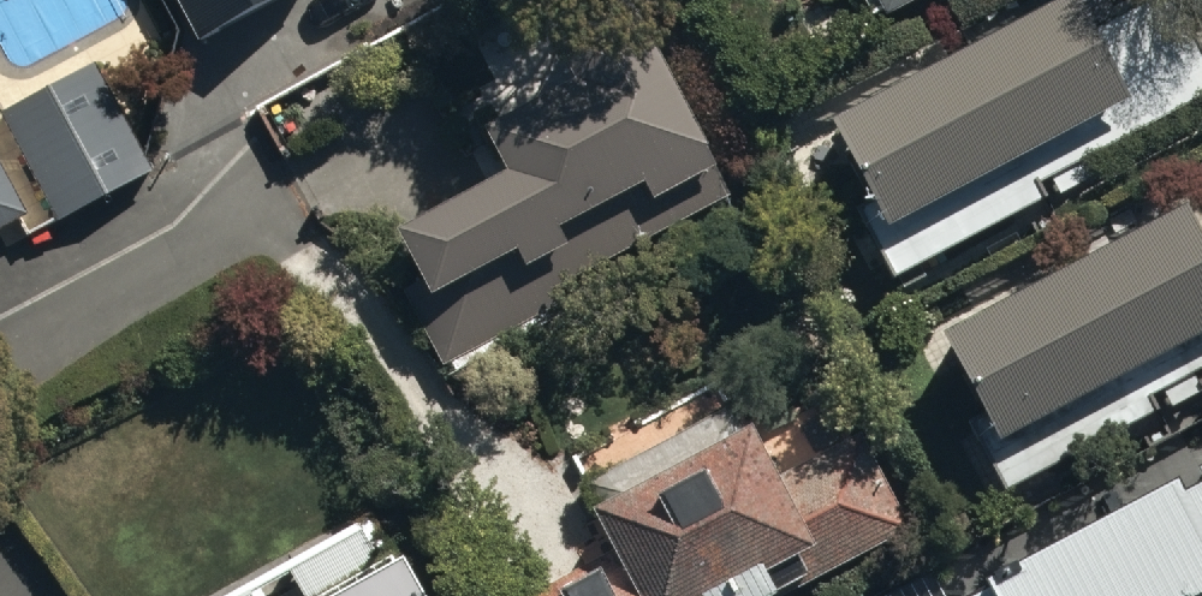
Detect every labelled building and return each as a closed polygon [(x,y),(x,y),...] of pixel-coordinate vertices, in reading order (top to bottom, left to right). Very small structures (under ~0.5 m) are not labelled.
[(199,40),(273,0),(178,0),(199,40)] [(441,357),(562,296),(553,279),(719,195),(700,157),(716,148),(641,0),(603,0),(553,25),(571,61),(484,105),(507,152),(395,209),(426,269),(402,281),(441,357)] [(1088,159),(1083,151),(1201,84),(1201,44),(1178,0),(1134,0),(1096,21),(1084,0),(1013,0),(829,103),(824,94),(763,128),(799,193),(857,160),(876,195),(858,205),(893,268),(1092,167),(1088,159)] [(0,107),(57,212),(152,161),(95,56),(0,107)] [(26,206),(0,155),(0,219),(26,206)] [(1001,477),(1201,383),(1191,364),(1201,358),(1201,213),(1186,183),(920,323),(1001,477)] [(588,488),(623,553),(603,564),(596,551),(540,581),(548,595),(547,595),(777,595),(768,579),(797,564),(803,574),(911,516),(861,424),(782,466),(748,402),(588,488)] [(979,572),(991,595),(990,595),(1201,595),(1201,459),(979,572)] [(399,538),(381,547),(365,517),(216,595),(430,595),(399,538)]
